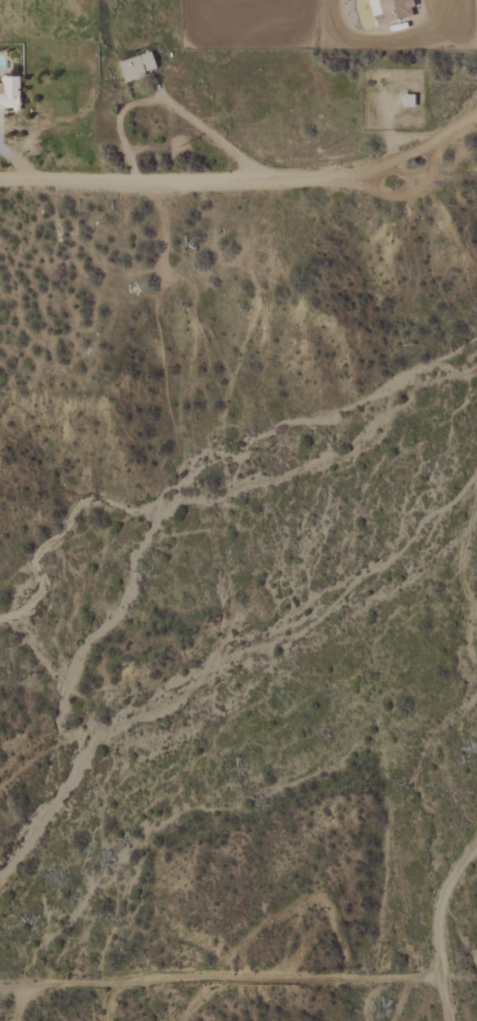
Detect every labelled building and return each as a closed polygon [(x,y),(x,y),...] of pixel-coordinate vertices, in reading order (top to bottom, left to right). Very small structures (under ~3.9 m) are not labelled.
[(417,16),(413,0),(370,0),(376,26),(417,16)] [(157,72),(152,54),(120,61),(124,80),(157,72)] [(2,77),(2,84),(0,84),(0,109),(20,109),(20,77),(2,77)] [(415,96),(404,95),(403,107),(415,108),(415,96)]
